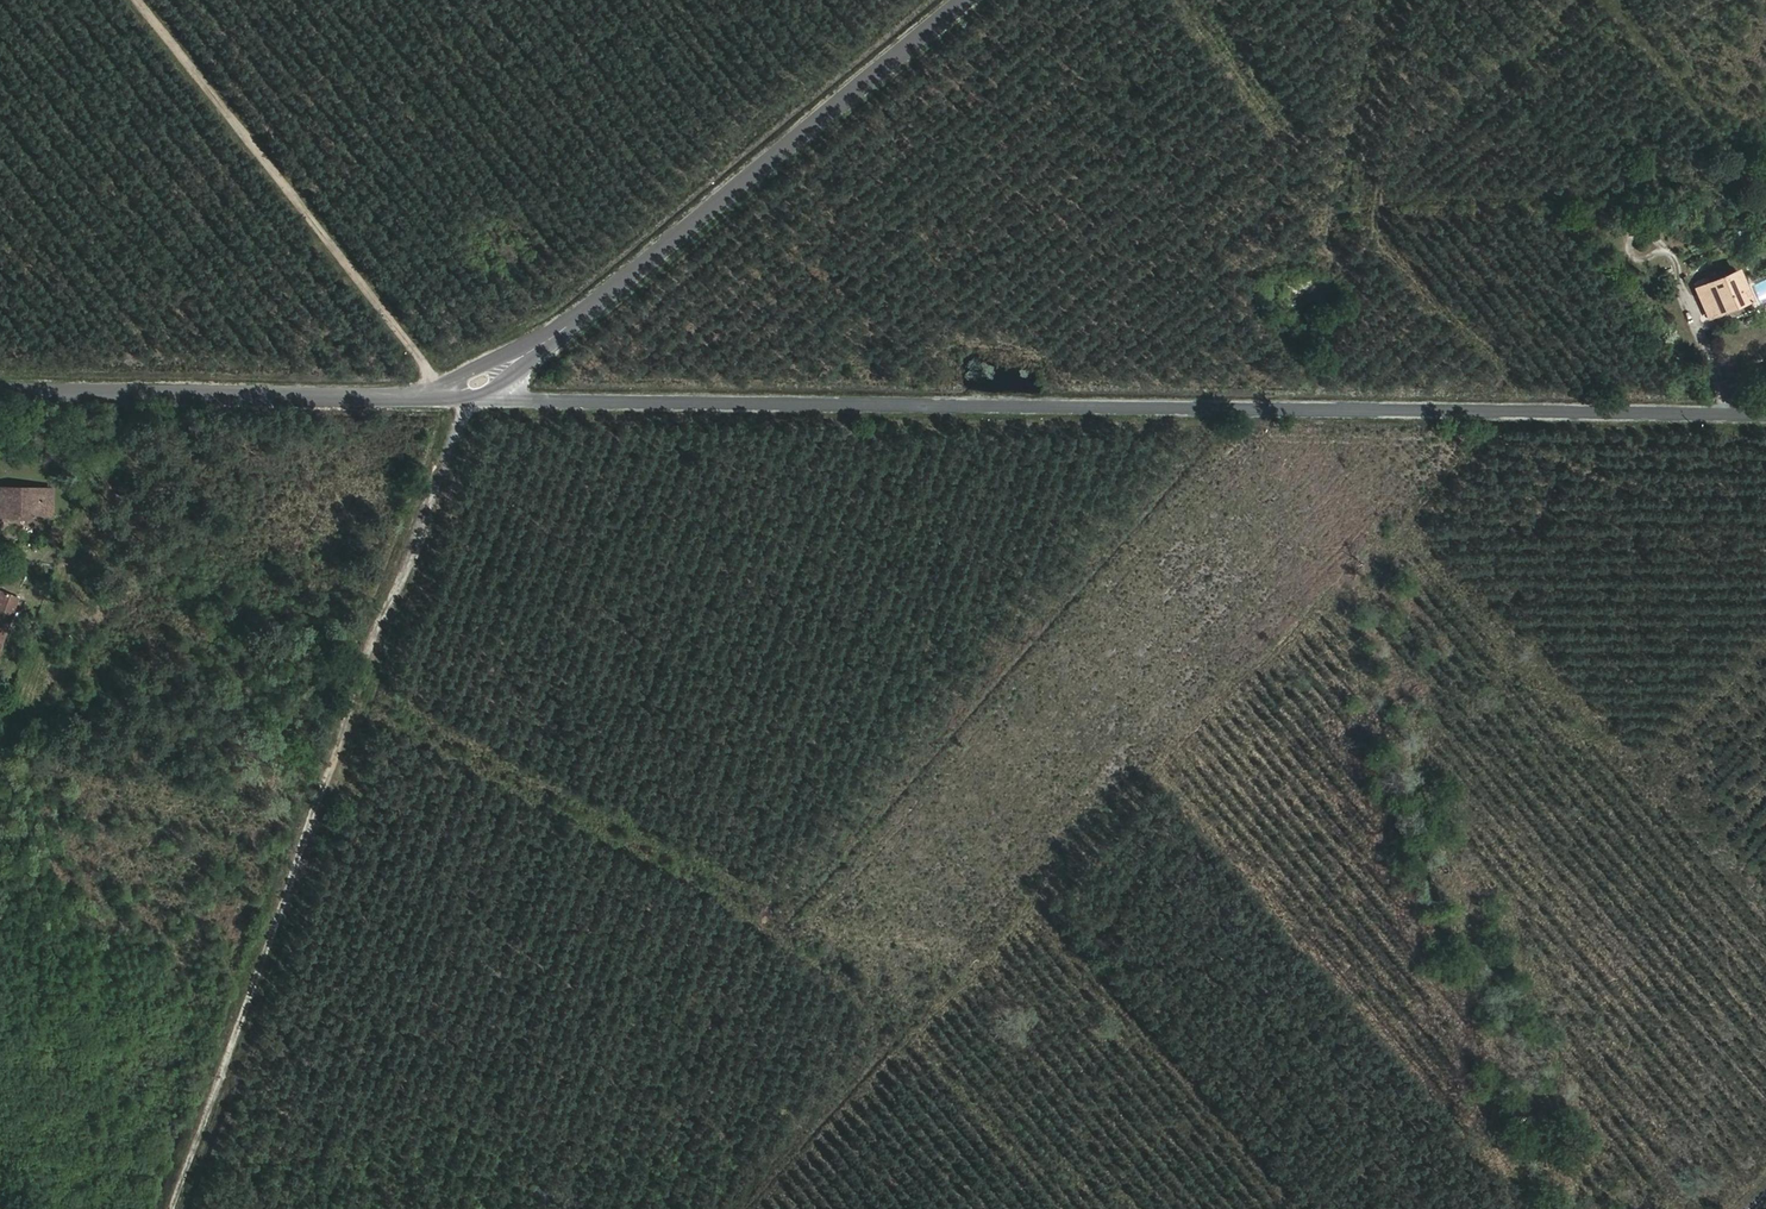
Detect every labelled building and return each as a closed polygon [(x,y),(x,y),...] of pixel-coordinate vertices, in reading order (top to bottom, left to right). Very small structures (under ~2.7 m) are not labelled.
[(1721,320),(1757,300),(1741,272),(1705,292),(1721,320)] [(1761,301),(1765,299),(1765,277),(1754,282),(1761,301)] [(45,494),(0,493),(0,526),(18,526),(18,522),(45,522),(45,494)] [(15,603),(0,597),(0,646),(15,603)]
